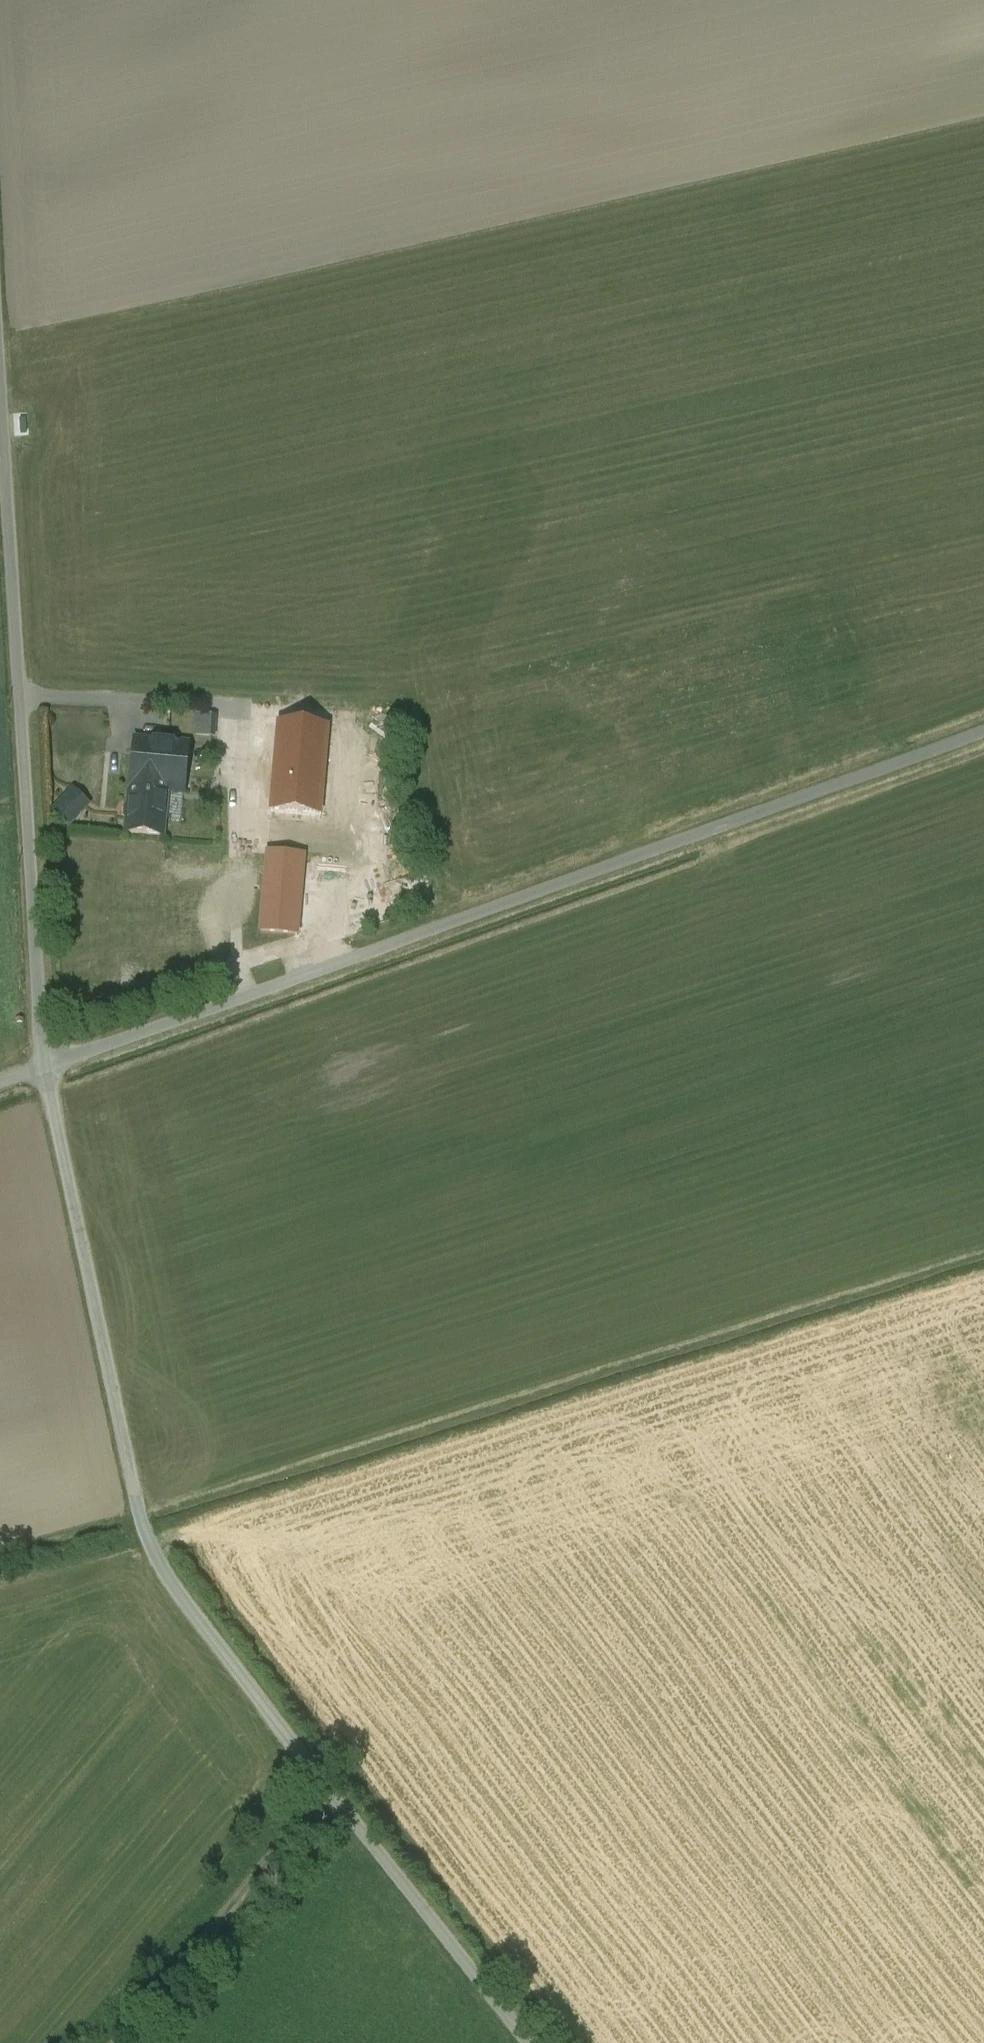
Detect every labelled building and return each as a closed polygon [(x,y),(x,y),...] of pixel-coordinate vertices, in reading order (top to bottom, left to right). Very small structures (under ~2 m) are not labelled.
[(216,734),(216,709),(197,709),(197,734),(216,734)] [(340,729),(280,724),(260,932),(298,934),(303,858),(357,864),(361,818),(333,816),(340,729)] [(190,745),(136,740),(125,833),(164,836),(167,793),(184,793),(190,745)] [(74,785),(51,810),(71,828),(94,803),(74,785)]
